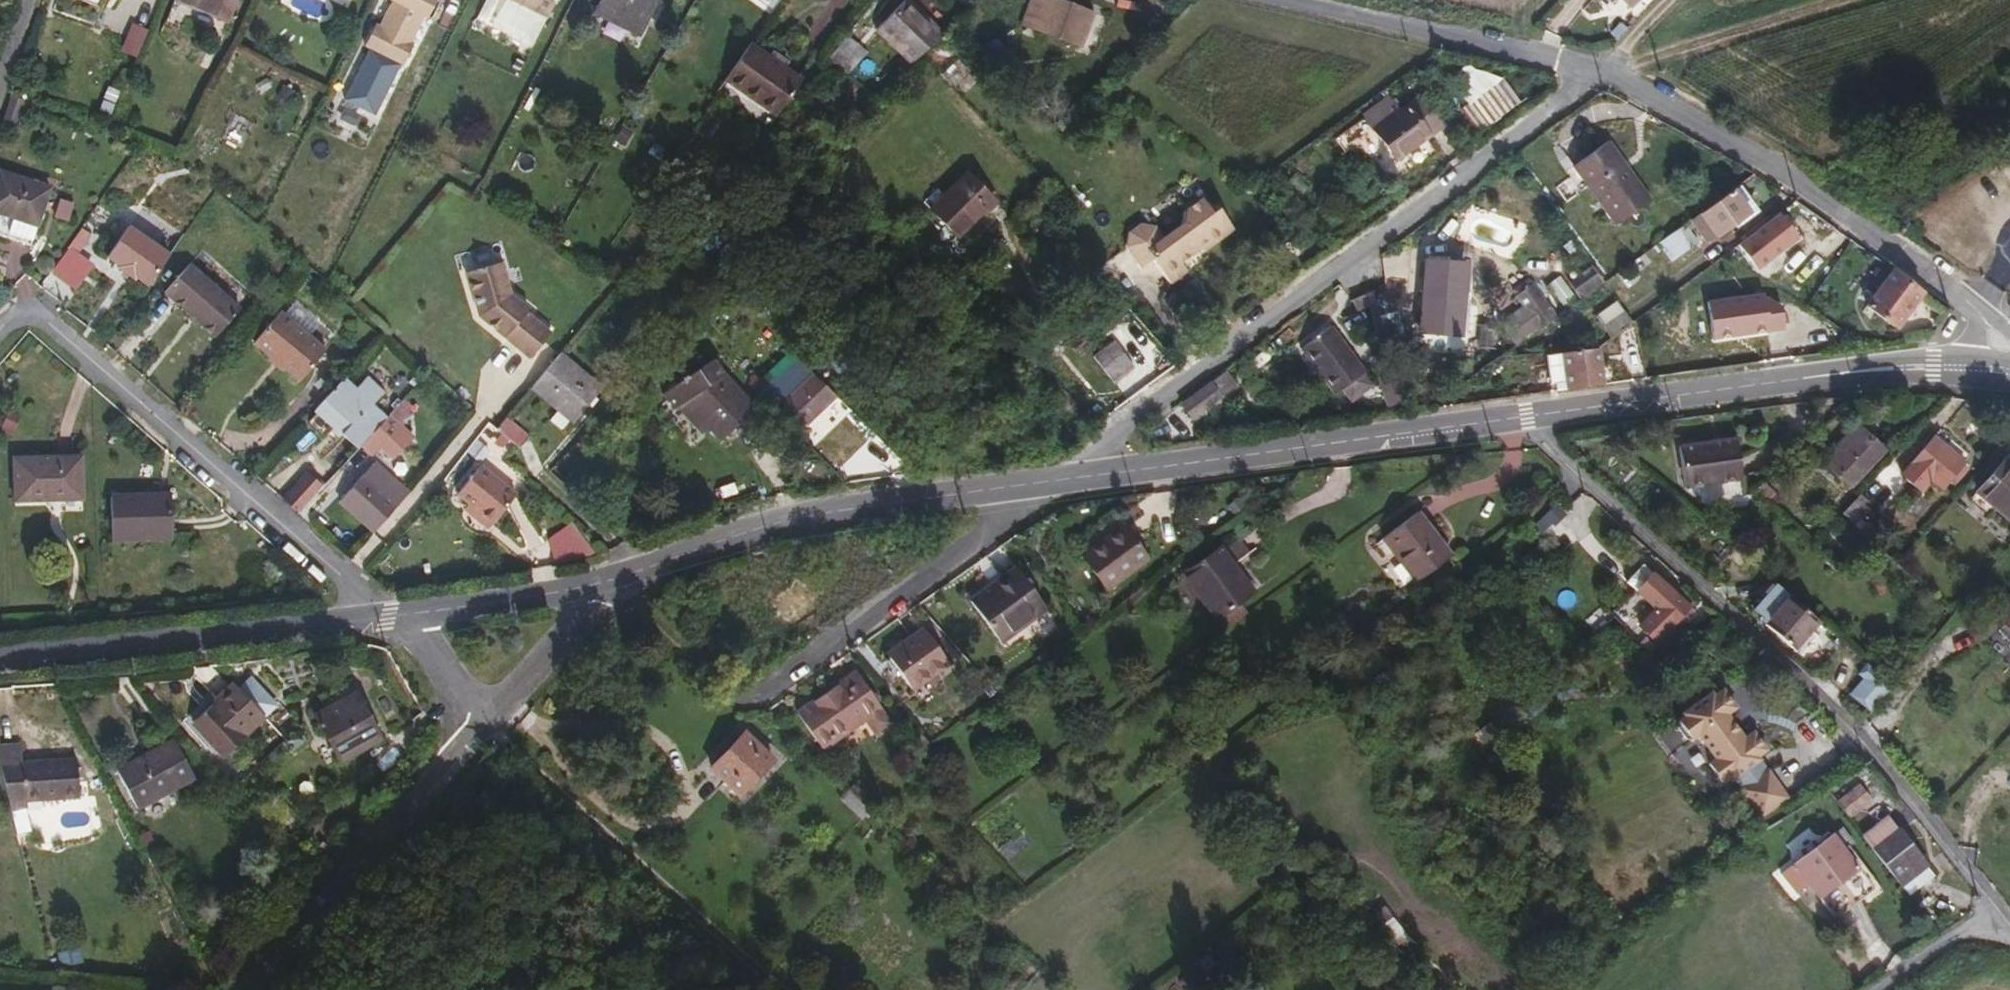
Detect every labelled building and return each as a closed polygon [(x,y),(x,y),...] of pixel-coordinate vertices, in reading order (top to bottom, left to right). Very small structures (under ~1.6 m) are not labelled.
[(223,0),(176,0),(215,17),(223,0)] [(230,0),(223,0),(215,17),(221,20),(230,0)] [(389,2),(377,29),(371,27),(362,48),(400,67),(410,46),(397,40),(409,13),(424,19),(432,0),(384,0),(389,2)] [(550,0),(504,0),(541,19),(550,0)] [(653,0),(599,0),(592,14),(637,36),(653,0)] [(901,0),(899,0),(870,30),(905,64),(935,33),(901,0)] [(1085,11),(1055,0),(1025,0),(1015,25),(1071,47),(1085,11)] [(1638,0),(1622,0),(1620,3),(1628,10),(1638,0)] [(859,53),(839,36),(823,55),(836,65),(843,70),(859,53)] [(800,81),(747,46),(723,82),(776,117),(800,81)] [(836,65),(823,55),(819,59),(832,70),(836,65)] [(839,75),(843,70),(836,65),(832,70),(839,75)] [(19,98),(7,94),(0,116),(0,127),(9,130),(19,98)] [(1437,126),(1416,96),(1369,129),(1390,160),(1437,126)] [(1646,199),(1603,141),(1568,166),(1611,224),(1646,199)] [(44,184),(0,169),(0,234),(25,243),(44,184)] [(990,204),(960,176),(926,212),(953,238),(980,209),(983,212),(990,204)] [(1696,209),(1716,196),(1709,187),(1690,201),(1696,209)] [(1711,234),(1742,212),(1725,189),(1716,196),(1696,209),(1695,210),(1711,234)] [(1202,251),(1234,230),(1218,209),(1212,213),(1201,199),(1183,213),(1176,221),(1157,235),(1149,225),(1134,222),(1123,231),(1121,246),(1137,267),(1149,258),(1167,282),(1185,270),(1178,260),(1188,254),(1189,256),(1200,248),(1202,251)] [(1711,234),(1695,210),(1690,214),(1695,221),(1706,237),(1711,234)] [(1780,211),(1738,241),(1757,267),(1799,237),(1780,211)] [(1683,230),(1695,221),(1690,214),(1678,223),(1683,230)] [(168,253),(128,223),(106,253),(118,262),(117,264),(133,276),(134,274),(147,283),(168,253)] [(1665,260),(1691,241),(1683,230),(1678,223),(1652,243),(1665,260)] [(76,284),(91,263),(67,246),(52,268),(76,284)] [(213,337),(242,303),(191,258),(161,291),(213,337)] [(1461,298),(1462,263),(1421,260),(1419,296),(1461,298)] [(526,312),(509,298),(501,265),(466,275),(478,318),(528,360),(549,335),(525,314),(526,312)] [(1892,327),(1919,291),(1889,269),(1863,307),(1892,327)] [(323,355),(279,313),(251,344),(296,384),(323,355)] [(1514,343),(1537,327),(1527,314),(1505,329),(1514,343)] [(1799,342),(1796,326),(1765,331),(1767,347),(1799,342)] [(1323,327),(1298,350),(1337,393),(1362,371),(1323,327)] [(1130,364),(1110,340),(1090,357),(1110,381),(1130,364)] [(1599,383),(1595,346),(1560,353),(1564,382),(1564,388),(1599,383)] [(1564,382),(1560,353),(1548,355),(1550,381),(1556,381),(1556,383),(1564,382)] [(599,394),(559,357),(530,388),(570,424),(599,394)] [(753,408),(722,376),(711,363),(661,397),(672,413),(676,410),(685,404),(708,429),(719,440),(753,408)] [(1230,384),(1222,373),(1209,383),(1216,394),(1230,384)] [(774,407),(796,386),(784,374),(762,394),(774,407)] [(384,421),(341,379),(308,414),(351,455),(360,445),(384,421)] [(1256,389),(1249,379),(1238,388),(1244,398),(1256,389)] [(1190,417),(1217,395),(1216,394),(1209,383),(1180,404),(1190,417)] [(802,421),(823,401),(810,388),(789,408),(802,421)] [(708,429),(685,404),(676,410),(702,434),(708,429)] [(525,436),(503,415),(494,425),(493,427),(507,440),(514,447),(525,436)] [(398,446),(384,432),(394,421),(388,416),(384,421),(360,445),(371,455),(379,446),(390,456),(398,446)] [(1827,461),(1859,429),(1854,423),(1821,456),(1827,461)] [(507,440),(493,427),(475,446),(489,459),(507,440)] [(1850,483),(1881,449),(1859,429),(1827,461),(1850,483)] [(1740,476),(1735,434),(1676,441),(1681,483),(1740,476)] [(1961,460),(1932,434),(1899,471),(1918,488),(1929,476),(1938,485),(1951,472),(1956,476),(1962,468),(1958,464),(1961,460)] [(81,456),(15,457),(16,502),(52,501),(51,495),(82,494),(81,456)] [(2001,458),(1976,487),(2009,517),(2009,466),(2001,458)] [(394,508),(406,494),(375,464),(372,462),(336,499),(370,532),(394,508)] [(512,498),(477,468),(452,498),(463,507),(487,528),(503,510),(512,498)] [(297,512),(319,488),(308,479),(286,502),(297,512)] [(1851,521),(1868,503),(1857,492),(1839,510),(1851,521)] [(171,494),(112,496),(112,538),(172,539),(171,494)] [(487,528),(463,507),(458,513),(482,534),(487,528)] [(1078,551),(1119,523),(1140,550),(1144,547),(1116,511),(1072,542),(1078,551)] [(1450,558),(1417,514),(1382,540),(1415,584),(1450,558)] [(1103,584),(1144,554),(1140,550),(1119,523),(1078,551),(1103,584)] [(553,563),(586,555),(578,524),(545,532),(553,563)] [(1185,581),(1222,553),(1216,545),(1178,573),(1185,581)] [(1248,589),(1222,553),(1185,581),(1211,617),(1248,589)] [(989,585),(1013,567),(1008,559),(963,594),(966,598),(986,584),(989,585)] [(1635,589),(1651,573),(1640,564),(1625,580),(1635,589)] [(970,605),(1017,571),(1013,567),(989,585),(986,584),(966,598),(970,605)] [(997,641),(1042,605),(1017,571),(970,605),(997,641)] [(1692,609),(1672,592),(1662,583),(1651,573),(1635,589),(1652,605),(1637,622),(1655,638),(1671,621),(1676,625),(1692,609)] [(1676,588),(1666,579),(1662,583),(1672,592),(1676,588)] [(1789,647),(1815,619),(1787,594),(1763,623),(1789,647)] [(805,621),(816,612),(813,608),(801,616),(805,621)] [(2000,620),(2009,629),(2009,609),(2000,620)] [(889,665),(925,638),(919,629),(882,655),(889,665)] [(904,688),(942,661),(925,638),(889,665),(904,688)] [(860,685),(849,670),(833,681),(845,695),(860,685)] [(1865,706),(1885,686),(1874,675),(1854,694),(1865,706)] [(861,713),(845,695),(833,681),(791,711),(808,734),(819,726),(828,737),(861,713)] [(1741,733),(1723,709),(1732,703),(1720,684),(1711,690),(1708,687),(1680,706),(1682,710),(1675,715),(1674,722),(1682,732),(1689,732),(1695,728),(1713,753),(1705,759),(1718,777),(1725,772),(1728,774),(1756,755),(1753,752),(1762,746),(1750,727),(1741,733)] [(263,718),(233,685),(187,726),(222,758),(263,718)] [(874,705),(860,685),(845,695),(861,713),(874,705)] [(353,694),(312,717),(337,763),(379,739),(353,694)] [(737,795),(769,759),(740,733),(706,767),(737,795)] [(168,739),(107,766),(125,807),(187,779),(168,739)] [(65,756),(12,759),(10,740),(0,741),(0,796),(2,805),(16,803),(14,796),(65,792),(65,756)] [(1868,801),(1849,776),(1826,791),(1847,818),(1868,801)] [(867,811),(844,790),(838,798),(860,819),(867,811)] [(1924,863),(1887,815),(1860,836),(1899,884),(1924,863)] [(1848,842),(1838,828),(1831,834),(1841,848),(1845,845),(1848,842)] [(1877,887),(1845,845),(1841,848),(1831,834),(1782,870),(1797,890),(1807,882),(1834,919),(1877,887)] [(1907,894),(1933,874),(1924,863),(1899,884),(1907,894)]
